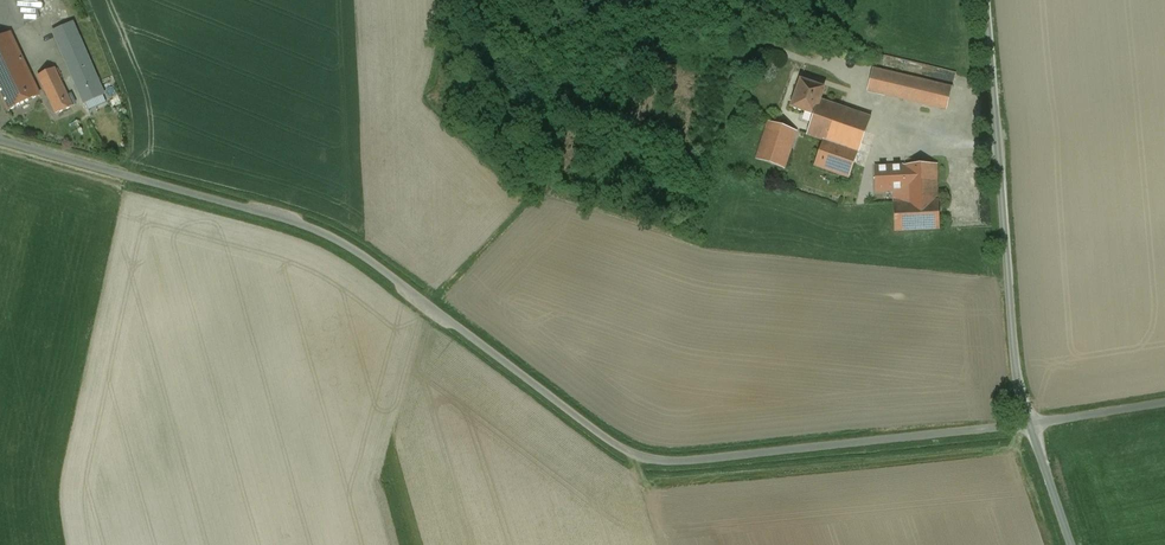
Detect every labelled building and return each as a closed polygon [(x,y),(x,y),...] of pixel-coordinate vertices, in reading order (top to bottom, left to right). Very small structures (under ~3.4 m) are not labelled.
[(26,24),(40,17),(32,0),(14,0),(26,24)] [(54,32),(85,101),(102,93),(72,24),(54,32)] [(0,36),(0,95),(7,110),(39,95),(9,32),(0,36)] [(54,68),(37,75),(56,113),(73,106),(54,68)] [(952,87),(873,68),(867,91),(946,110),(952,87)] [(819,101),(824,89),(800,80),(791,108),(814,116),(819,101)] [(819,101),(814,116),(807,136),(823,141),(857,153),(858,154),(870,118),(838,107),(819,101)] [(796,132),(768,122),(756,159),(784,169),(796,132)] [(857,153),(823,141),(814,166),(848,179),(857,153)] [(937,165),(902,166),(902,167),(903,203),(894,203),(893,203),(895,232),(940,230),(939,201),(938,201),(937,165)] [(903,203),(902,167),(876,168),(877,192),(894,191),(894,203),(903,203)]
